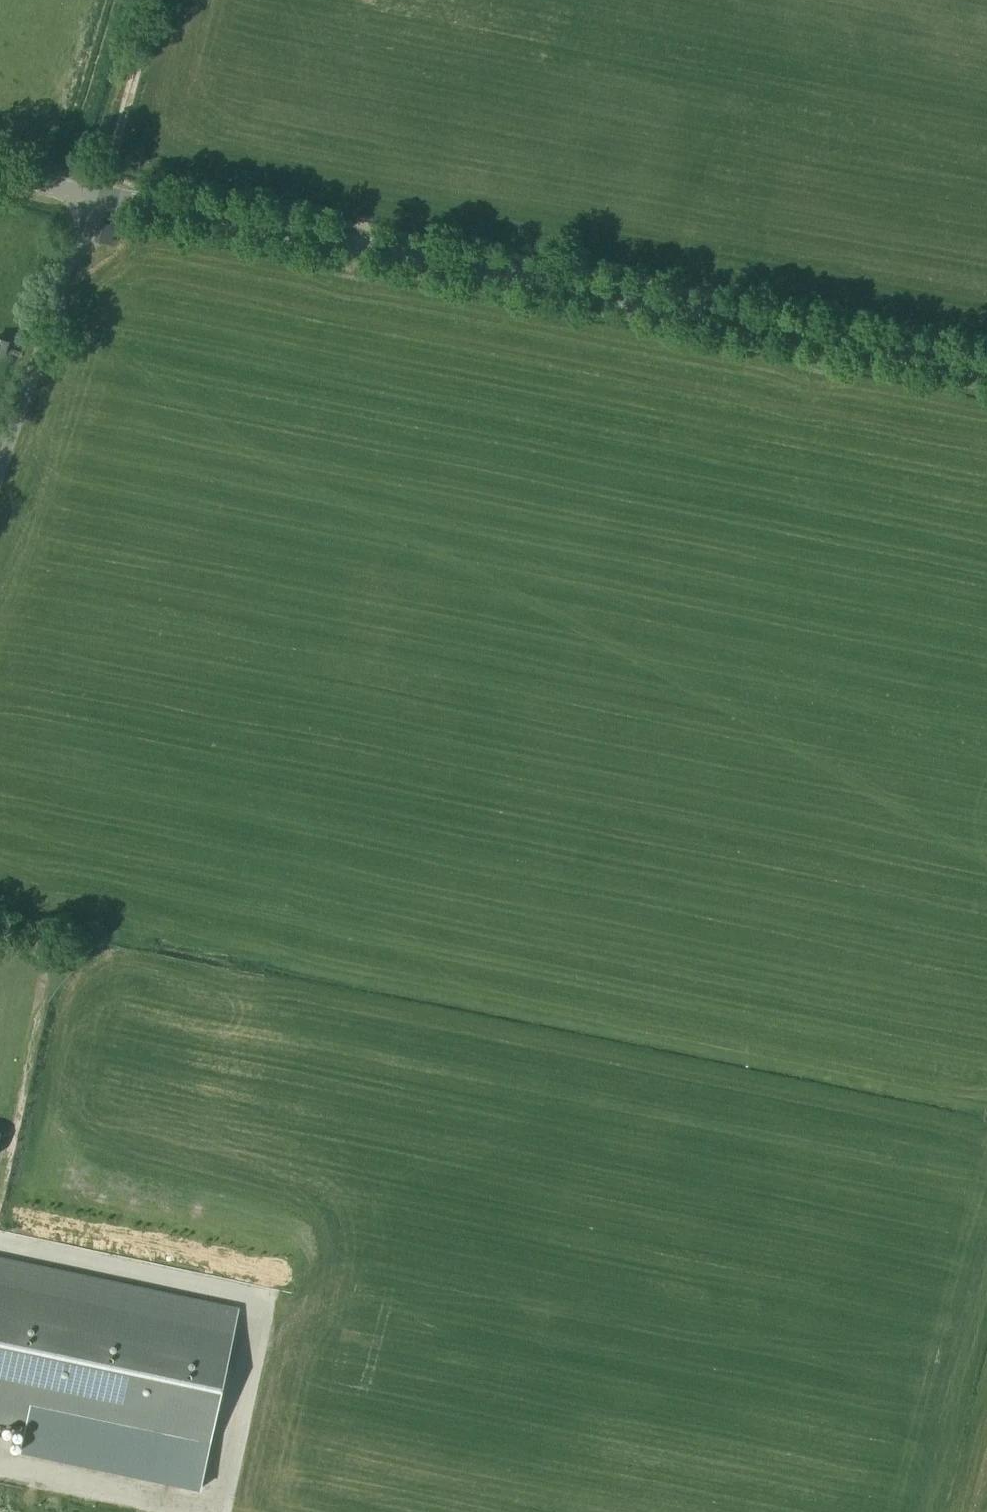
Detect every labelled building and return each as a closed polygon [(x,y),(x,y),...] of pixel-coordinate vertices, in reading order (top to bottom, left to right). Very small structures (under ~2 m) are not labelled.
[(104,227),(101,239),(110,241),(113,229),(104,227)] [(26,1429),(21,1452),(199,1490),(238,1309),(0,1258),(0,1423),(26,1429)]
